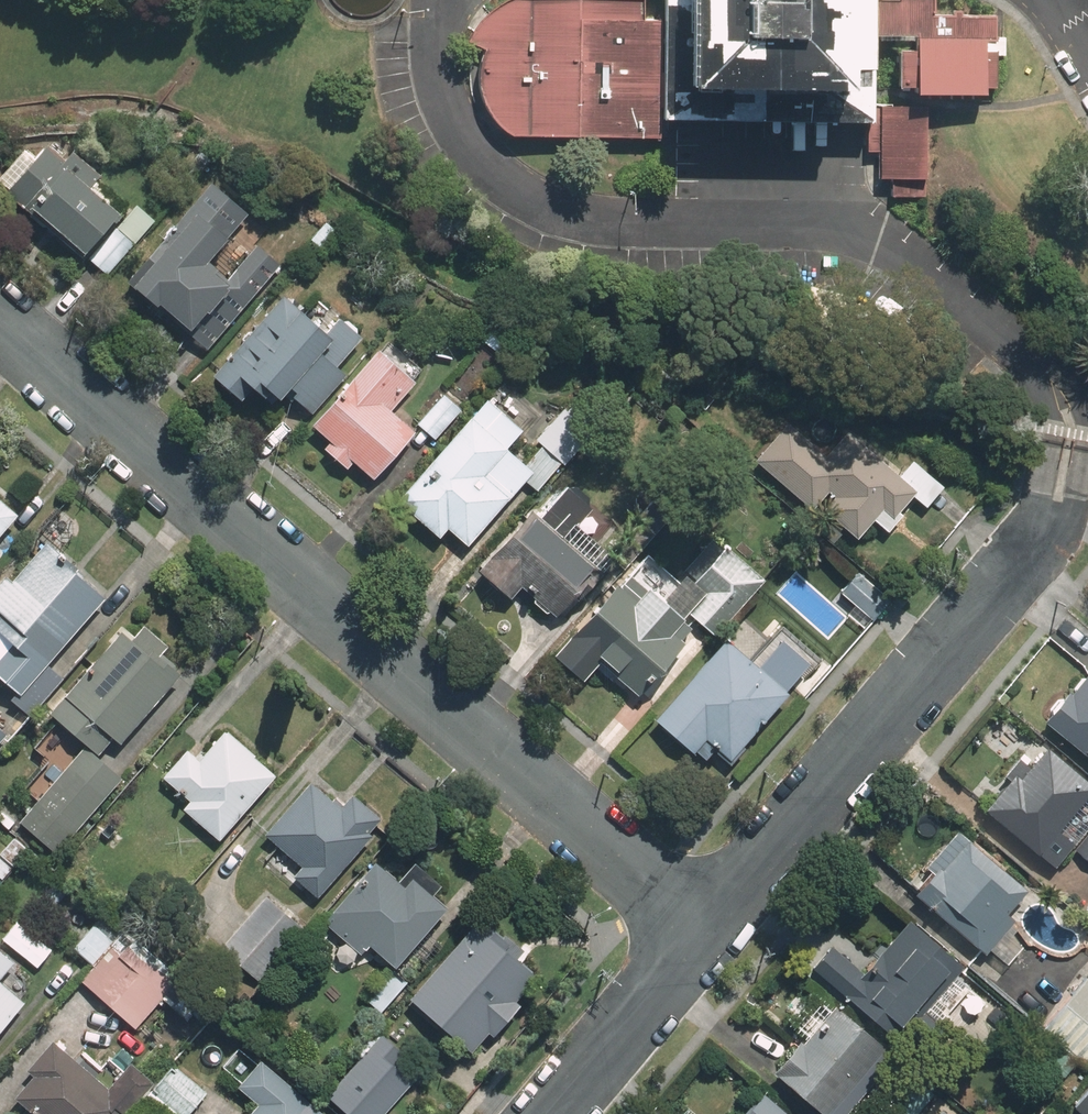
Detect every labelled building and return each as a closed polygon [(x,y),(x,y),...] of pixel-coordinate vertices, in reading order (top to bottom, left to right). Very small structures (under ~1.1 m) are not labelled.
[(665,21),(643,21),(643,0),(505,0),(499,3),(485,15),(467,41),(485,49),(480,60),(479,72),(482,98),(493,120),(511,137),(657,139),(658,117),(664,118),(665,21)] [(664,118),(868,120),(868,151),(882,152),(881,179),(928,180),(929,93),(986,93),(987,89),(997,89),(998,15),(935,14),(935,0),(665,0),(665,21),(664,118)] [(47,145),(36,158),(25,149),(0,178),(0,186),(47,226),(49,223),(83,252),(105,227),(110,231),(123,216),(90,188),(101,175),(71,149),(63,158),(47,145)] [(247,213),(211,182),(125,282),(155,308),(158,304),(210,348),(281,265),(257,245),(227,279),(205,261),(247,213)] [(115,229),(88,258),(105,274),(133,245),(115,229)] [(325,332),(283,295),(211,375),(240,401),(252,387),(273,405),(289,387),(296,393),(292,397),(313,415),(348,375),(337,366),(362,337),(339,317),(325,332)] [(495,326),(484,342),(499,352),(510,336),(495,326)] [(380,352),(377,349),(312,426),(329,441),(323,449),(347,469),(353,462),(374,480),(416,431),(392,411),(416,382),(413,379),(422,369),(389,342),(380,352)] [(461,410),(444,395),(417,425),(434,440),(461,410)] [(523,430),(487,399),(397,500),(439,538),(446,530),(467,547),(525,482),(533,472),(507,449),(523,430)] [(550,453),(533,472),(525,482),(535,491),(561,462),(565,465),(599,426),(570,400),(535,440),(550,453)] [(899,476),(848,431),(826,456),(786,421),(754,458),(816,514),(823,506),(858,537),(874,519),(889,532),(904,515),(900,511),(914,495),(927,507),(945,488),(913,460),(899,476)] [(591,507),(567,487),(541,517),(532,509),(481,569),(513,597),(522,586),(556,616),(599,567),(565,537),(591,507)] [(18,514),(0,499),(0,535),(18,514)] [(104,597),(76,573),(78,570),(45,542),(11,581),(6,576),(0,583),(0,635),(10,644),(0,656),(0,677),(18,692),(10,701),(29,717),(63,677),(47,664),(104,597)] [(696,580),(707,590),(689,611),(716,635),(765,579),(727,545),(696,580)] [(891,600),(858,571),(840,592),(873,621),(891,600)] [(682,619),(689,611),(707,590),(696,580),(688,573),(663,602),(631,574),(620,586),(618,584),(571,636),(638,696),(686,643),(683,640),(692,629),(682,619)] [(119,744),(180,674),(174,669),(177,666),(163,654),(157,661),(122,631),(50,713),(99,755),(113,739),(119,744)] [(753,665),(726,640),(655,719),(693,754),(707,739),(729,759),(794,686),(783,676),(788,671),(766,651),(753,665)] [(1045,721),(1087,755),(1087,674),(1073,693),(1069,691),(1045,721)] [(219,841),(276,775),(225,731),(199,760),(186,749),(162,777),(190,801),(183,810),(219,841)] [(1087,804),(1087,783),(1045,745),(987,810),(1056,870),(1075,848),(1076,847),(1061,834),(1087,804)] [(19,821),(56,853),(121,779),(84,747),(19,821)] [(310,782),(264,834),(301,866),(293,875),(318,897),(372,835),(368,833),(381,818),(353,794),(340,808),(310,782)] [(959,829),(927,866),(932,870),(913,893),(981,951),(988,956),(993,950),(1008,963),(1022,946),(1006,932),(1015,921),(1005,912),(1027,887),(959,829)] [(1075,848),(1087,859),(1087,833),(1075,848)] [(398,882),(375,862),(323,922),(360,954),(368,945),(394,968),(446,909),(431,896),(441,885),(415,863),(398,882)] [(66,895),(55,886),(45,898),(56,907),(66,895)] [(305,929),(266,896),(220,949),(258,982),(305,929)] [(72,948),(93,966),(124,931),(103,913),(72,948)] [(865,970),(838,947),(815,974),(893,1038),(957,962),(907,920),(865,970)] [(475,924),(409,998),(471,1052),(489,1033),(494,1037),(522,1005),(516,1001),(537,977),(475,924)] [(175,990),(119,940),(81,982),(138,1032),(175,990)] [(0,949),(0,976),(14,960),(0,949)] [(381,1014),(408,983),(394,971),(367,1002),(381,1014)] [(1041,1027),(1087,1073),(1087,979),(1041,1027)] [(26,1001),(0,980),(0,1032),(26,1001)] [(772,1074),(818,1113),(857,1113),(904,1059),(836,1000),(772,1074)] [(381,1036),(371,1027),(348,1053),(358,1062),(381,1036)] [(382,1034),(381,1036),(358,1062),(327,1098),(346,1113),(386,1113),(414,1082),(395,1066),(405,1054),(382,1034)] [(115,1080),(84,1051),(74,1062),(52,1042),(27,1069),(36,1077),(16,1099),(33,1113),(129,1113),(155,1086),(130,1063),(115,1080)] [(260,1061),(237,1087),(258,1105),(249,1113),(322,1113),(260,1061)] [(175,1066),(153,1093),(178,1113),(190,1113),(208,1093),(175,1066)] [(762,1094),(746,1113),(787,1113),(762,1094)] [(1072,1110),(1076,1113),(1087,1113),(1087,1094),(1072,1110)]
